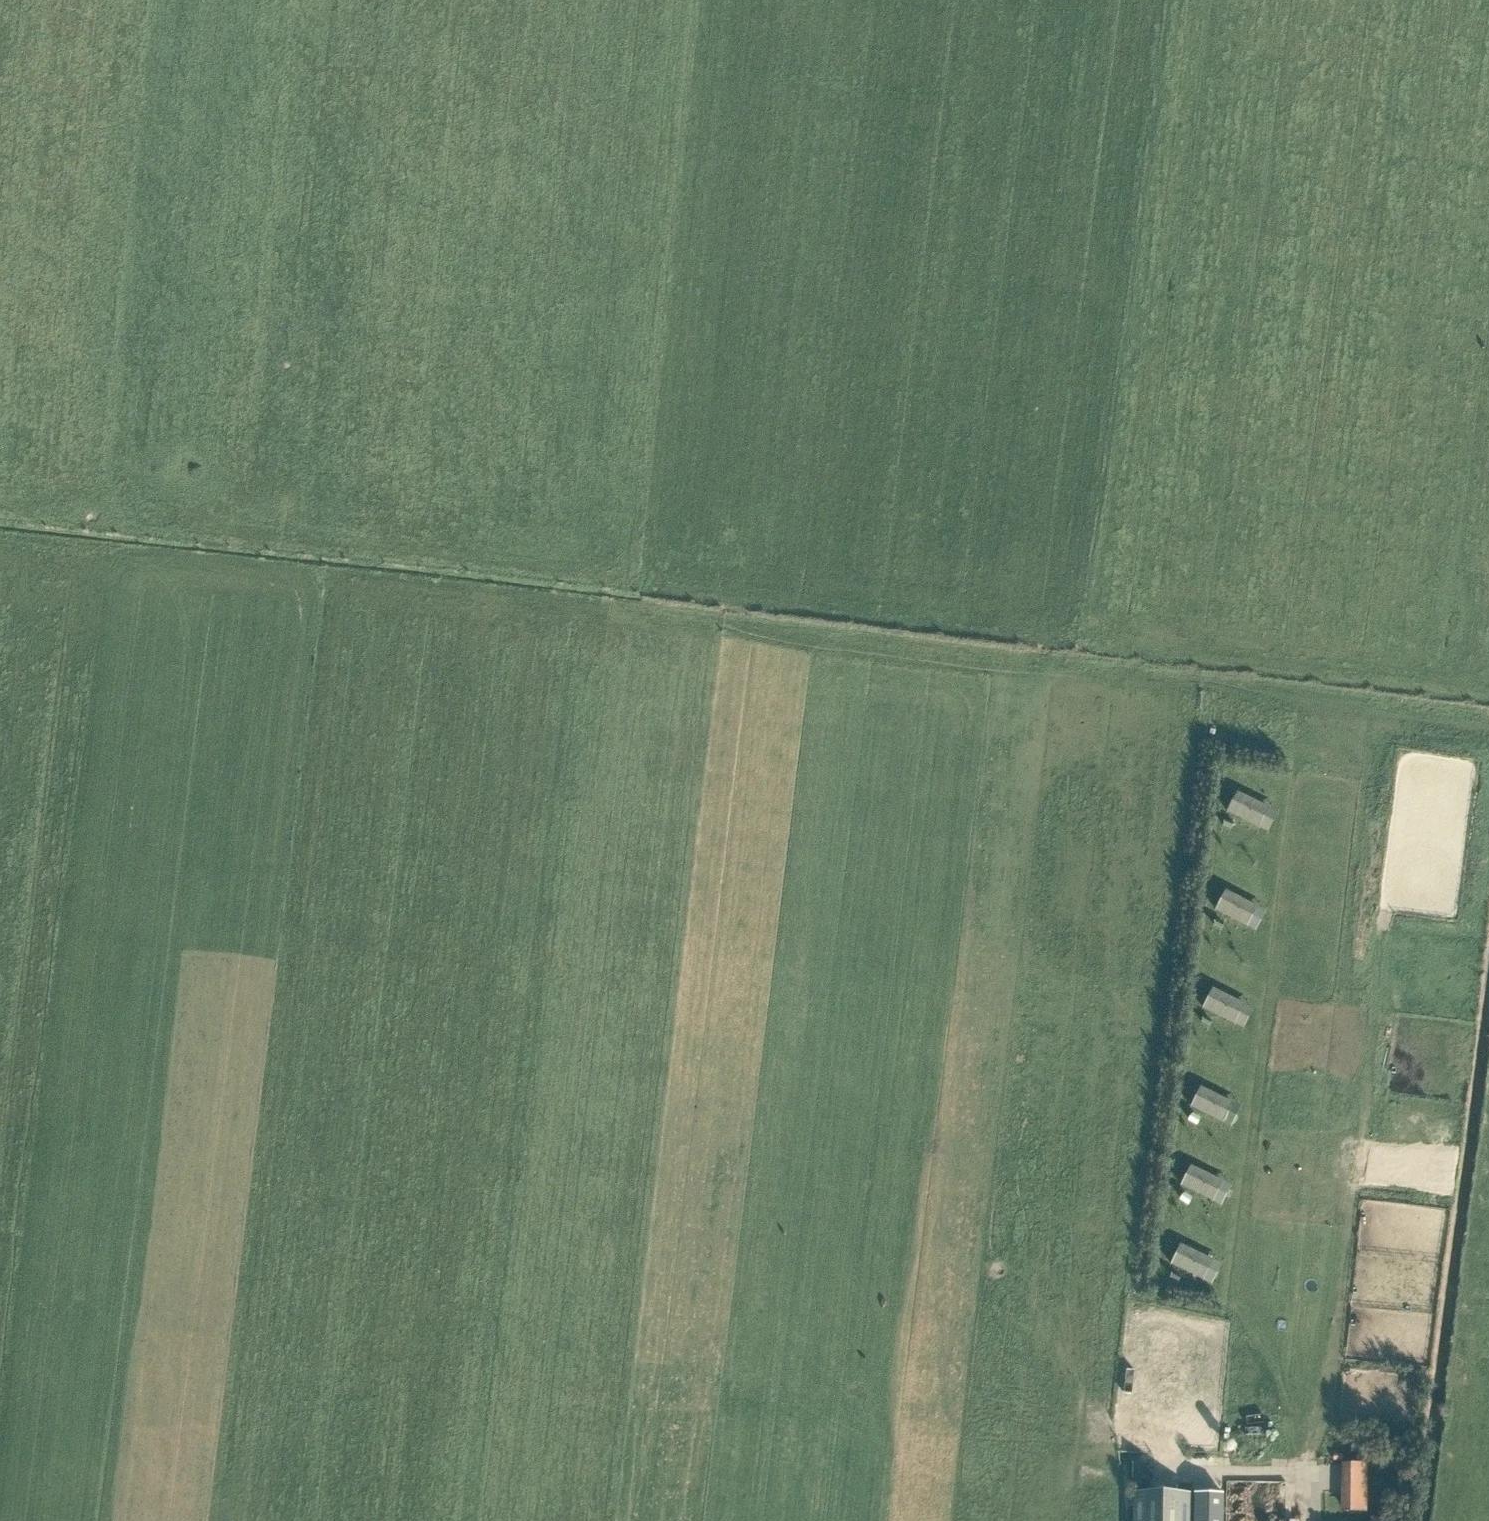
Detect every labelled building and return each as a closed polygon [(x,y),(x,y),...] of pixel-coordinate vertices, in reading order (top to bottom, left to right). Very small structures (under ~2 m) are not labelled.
[(1241,790),(1229,811),(1264,830),(1276,810),(1241,790)] [(1229,889),(1218,910),(1253,929),(1264,907),(1229,889)] [(1206,1011),(1243,1024),(1251,1002),(1214,988),(1206,1011)] [(1203,1085),(1193,1107),(1228,1123),(1238,1102),(1203,1085)] [(1218,1203),(1229,1182),(1194,1164),(1183,1186),(1218,1203)] [(1208,1281),(1218,1259),(1183,1244),(1173,1265),(1208,1281)] [(1346,1488),(1346,1513),(1366,1513),(1366,1488),(1346,1488)] [(1133,1520),(1222,1520),(1223,1494),(1134,1493),(1133,1520)]
